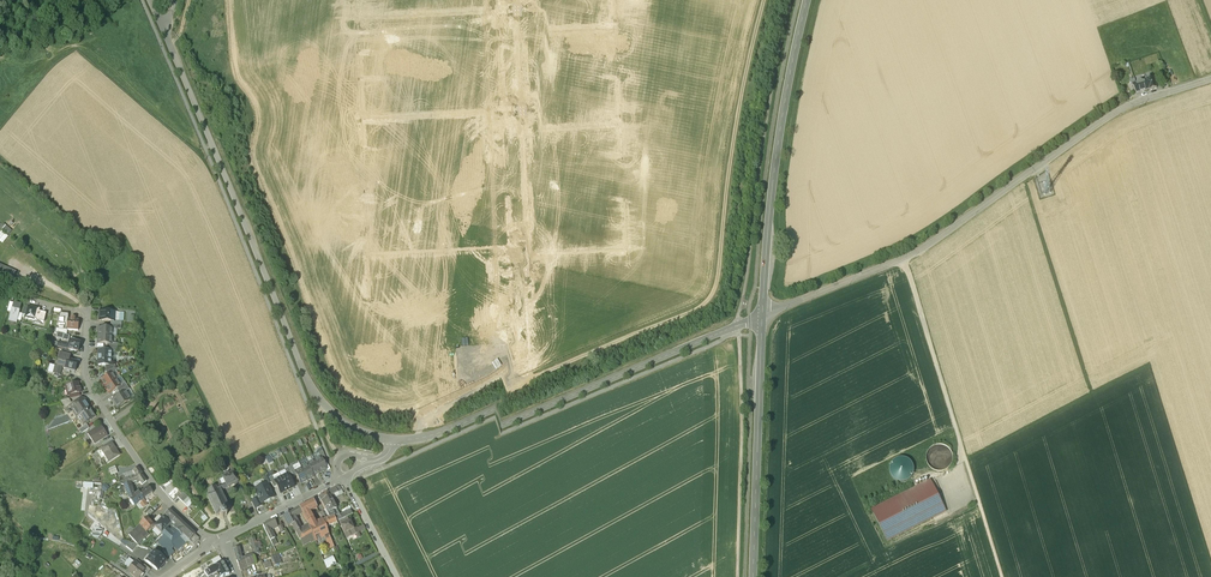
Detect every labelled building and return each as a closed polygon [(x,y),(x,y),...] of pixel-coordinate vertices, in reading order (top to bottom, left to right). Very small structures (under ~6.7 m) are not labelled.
[(1150,79),(1150,77),(1146,78),(1147,81),(1149,90),(1157,88),(1154,78),(1150,79)] [(1147,81),(1142,82),(1142,81),(1137,82),(1138,83),(1132,85),(1136,93),(1149,90),(1147,81)] [(9,257),(2,251),(0,253),(0,262),(3,264),(9,257)] [(0,288),(0,303),(9,307),(15,295),(0,288)] [(21,326),(10,323),(7,332),(11,333),(9,341),(16,343),(17,341),(21,342),(23,335),(19,334),(21,326)] [(36,330),(28,328),(25,338),(35,341),(37,334),(35,334),(36,330)] [(114,333),(99,332),(98,342),(110,342),(114,343),(114,342),(118,342),(118,334),(114,334),(114,333)] [(67,335),(59,335),(58,344),(64,345),(64,344),(66,344),(67,340),(66,340),(67,335)] [(78,341),(67,340),(66,344),(66,350),(77,351),(78,341)] [(110,349),(98,349),(98,356),(111,357),(112,350),(110,349)] [(56,361),(58,361),(69,364),(69,362),(70,358),(67,357),(67,356),(65,355),(64,355),(63,357),(58,355),(56,361)] [(111,357),(98,356),(97,364),(106,364),(111,365),(111,364),(111,357)] [(50,366),(67,370),(69,364),(58,361),(58,364),(51,362),(50,366)] [(80,365),(69,362),(69,364),(67,370),(78,373),(80,365)] [(108,373),(111,373),(111,372),(106,372),(97,371),(97,377),(96,378),(97,380),(96,385),(105,386),(110,386),(110,381),(108,378),(108,373)] [(61,374),(60,374),(59,378),(58,378),(56,386),(55,386),(53,394),(60,395),(61,388),(62,387),(63,380),(69,381),(70,376),(69,376),(61,374)] [(69,381),(63,380),(62,387),(61,388),(74,391),(77,383),(69,381)] [(108,396),(100,401),(104,407),(116,400),(112,394),(111,394),(108,396)] [(116,400),(104,407),(108,413),(115,409),(120,406),(119,406),(116,400)] [(77,403),(65,406),(67,416),(68,416),(78,413),(81,413),(80,408),(78,408),(77,403)] [(124,403),(119,406),(120,406),(115,409),(117,412),(126,406),(124,403)] [(126,406),(117,412),(119,415),(124,412),(128,409),(126,406)] [(119,415),(111,420),(116,429),(130,420),(124,412),(119,415)] [(68,419),(60,421),(65,428),(69,426),(71,424),(68,419)] [(84,419),(79,423),(77,421),(71,424),(69,426),(71,429),(71,428),(77,437),(78,436),(90,429),(88,426),(89,426),(84,419)] [(90,429),(78,436),(83,444),(91,439),(90,438),(94,436),(90,429)] [(87,445),(79,450),(81,453),(89,448),(87,445)] [(100,445),(87,453),(94,464),(107,455),(100,445)] [(952,463),(953,458),(952,453),(949,449),(944,446),(939,445),(934,446),(930,449),(927,453),(926,458),(927,463),(930,468),(934,471),(940,472),(945,470),(949,468),(952,463)] [(120,475),(111,461),(99,468),(108,483),(120,475)] [(320,470),(315,473),(317,477),(318,477),(320,482),(324,480),(320,470)] [(317,477),(311,480),(317,492),(324,489),(320,482),(318,477),(317,477)] [(311,480),(305,483),(305,484),(311,495),(317,492),(311,480)] [(930,480),(871,510),(887,541),(946,511),(930,480)] [(108,487),(111,494),(117,491),(115,484),(108,487)] [(311,495),(305,484),(299,488),(305,500),(311,497),(311,495)] [(289,485),(286,487),(291,497),(294,495),(292,491),(289,485)] [(291,497),(286,487),(283,489),(285,493),(288,499),(291,497)] [(305,500),(299,488),(292,491),(294,495),(298,503),(305,500)] [(232,492),(227,494),(226,493),(222,494),(223,496),(221,497),(226,507),(236,501),(232,492)] [(135,495),(132,496),(133,501),(135,500),(138,499),(139,501),(141,504),(145,500),(142,495),(140,493),(135,495)] [(285,493),(278,496),(285,510),(292,506),(288,499),(285,493)] [(128,497),(124,498),(123,495),(118,497),(120,504),(123,504),(129,502),(128,497)] [(272,499),(271,500),(274,505),(278,513),(285,510),(278,496),(272,499)] [(129,502),(123,505),(125,513),(127,512),(129,516),(133,513),(129,502)] [(261,504),(260,503),(259,502),(258,503),(257,503),(256,504),(256,505),(256,506),(252,509),(255,514),(255,516),(255,517),(256,518),(257,518),(259,523),(260,522),(272,516),(265,503),(265,502),(261,504)] [(213,506),(212,507),(211,507),(209,508),(208,508),(208,509),(206,510),(208,514),(205,515),(206,516),(206,517),(207,517),(208,519),(207,520),(208,520),(209,522),(209,523),(210,523),(211,525),(211,526),(212,529),(213,530),(214,532),(214,533),(215,534),(216,534),(217,534),(217,533),(218,533),(218,534),(220,534),(220,536),(221,536),(222,535),(224,534),(225,534),(225,533),(224,532),(225,530),(225,529),(226,529),(228,528),(227,526),(226,526),(225,524),(225,523),(223,520),(224,520),(223,519),(222,517),(222,516),(221,516),(220,514),(221,513),(220,513),(219,511),(219,510),(220,509),(221,509),(221,508),(222,508),(222,507),(221,506),(220,505),(221,504),(220,504),(220,503),(214,506),(213,506)] [(144,507),(138,512),(143,518),(152,512),(147,506),(144,507)] [(332,507),(324,511),(327,516),(335,511),(332,507)] [(189,518),(181,511),(176,516),(184,523),(189,518)] [(324,511),(316,516),(318,521),(327,516),(324,511)] [(147,524),(143,518),(138,512),(134,515),(133,513),(129,516),(128,516),(134,524),(138,521),(142,527),(147,524)] [(327,516),(318,521),(322,528),(325,527),(323,523),(329,519),(327,516)] [(255,517),(249,520),(253,528),(261,524),(260,522),(259,523),(257,518),(256,518),(255,517)] [(329,519),(323,523),(325,527),(327,531),(333,528),(329,519)] [(306,531),(303,524),(297,527),(299,531),(299,532),(305,541),(310,538),(308,533),(307,534),(306,531)] [(168,529),(163,534),(168,538),(170,541),(172,540),(176,536),(168,529)] [(337,534),(339,538),(350,534),(348,529),(337,534)] [(292,535),(290,531),(284,534),(289,544),(293,551),(299,548),(292,535)] [(289,544),(284,534),(279,536),(285,546),(289,544)] [(323,539),(321,539),(323,545),(333,541),(332,537),(331,535),(323,539)] [(146,536),(138,543),(146,550),(153,544),(146,536)] [(166,540),(162,536),(154,545),(160,551),(166,546),(169,542),(166,540)] [(272,538),(261,544),(269,560),(273,558),(274,558),(270,550),(275,547),(276,546),(272,538)] [(319,538),(313,542),(310,538),(305,541),(306,543),(308,546),(307,547),(310,552),(312,558),(313,561),(327,554),(323,546),(320,540),(319,538)] [(179,539),(175,543),(178,546),(175,548),(180,554),(182,552),(188,547),(179,539)] [(344,543),(342,539),(336,541),(341,552),(348,549),(350,548),(347,541),(344,543)] [(91,551),(98,555),(103,546),(96,542),(91,551)] [(138,543),(128,552),(136,561),(147,552),(146,550),(138,543)] [(175,543),(169,549),(166,546),(160,551),(170,561),(180,554),(175,548),(178,546),(175,543)] [(306,543),(302,546),(304,548),(300,550),(299,548),(293,551),(300,564),(312,558),(310,552),(307,547),(308,546),(306,543)] [(188,547),(180,554),(187,560),(188,560),(194,553),(188,547)] [(194,553),(188,560),(192,564),(191,566),(194,569),(196,568),(198,556),(194,553)] [(187,560),(180,554),(170,561),(177,568),(187,560)] [(328,558),(324,559),(327,568),(328,568),(330,572),(331,574),(334,573),(333,571),(331,567),(332,567),(328,558)] [(136,561),(128,559),(125,563),(131,569),(137,562),(136,561)] [(254,560),(249,562),(253,573),(257,572),(254,560)] [(237,566),(232,567),(234,575),(234,576),(240,576),(237,566)]
